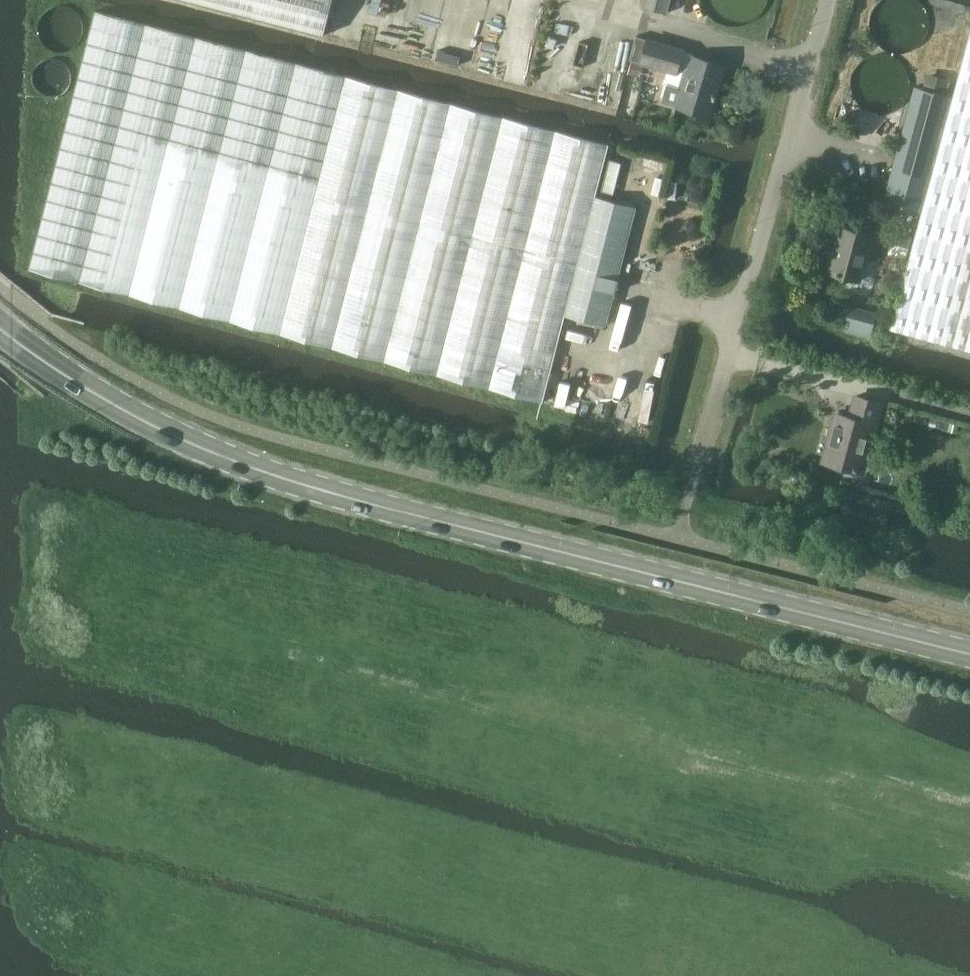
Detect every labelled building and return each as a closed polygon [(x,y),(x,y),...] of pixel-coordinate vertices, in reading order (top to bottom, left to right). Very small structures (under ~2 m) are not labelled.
[(333,0),(190,0),(324,35),(333,0)] [(643,6),(666,13),(670,0),(645,0),(643,6)] [(905,51),(911,48),(916,45),(920,41),(923,36),(925,31),(926,25),(926,19),(924,13),(921,8),(918,4),(913,0),(884,0),(881,2),(877,5),(874,10),(872,15),(870,20),(870,26),(871,31),(873,35),(875,39),(878,43),(881,46),(886,49),(891,51),(896,51),(900,51),(905,51)] [(566,313),(596,197),(608,144),(96,11),(29,268),(543,401),(566,313)] [(533,48),(538,30),(527,26),(522,45),(533,48)] [(969,350),(969,31),(953,96),(946,94),(923,88),(917,86),(885,202),(921,212),(914,236),(909,258),(891,328),(969,350)] [(636,36),(630,59),(633,60),(643,63),(676,71),(677,69),(683,48),(636,36)] [(489,44),(483,70),(525,80),(531,54),(489,44)] [(689,72),(685,71),(681,87),(669,84),(664,100),(712,114),(725,65),(693,57),(689,72)] [(633,60),(629,73),(639,76),(643,63),(633,60)] [(927,73),(923,88),(946,94),(950,79),(927,73)] [(642,155),(639,166),(663,172),(666,161),(642,155)] [(615,188),(621,159),(610,157),(604,186),(615,188)] [(636,207),(596,197),(566,313),(606,323),(636,207)] [(842,226),(829,272),(860,281),(873,235),(842,226)] [(892,232),(887,254),(909,258),(914,236),(892,232)] [(849,305),(843,329),(870,336),(876,312),(849,305)] [(649,388),(646,416),(658,417),(661,389),(649,388)] [(866,442),(871,444),(882,403),(855,396),(850,417),(836,413),(823,460),(858,470),(866,442)]
